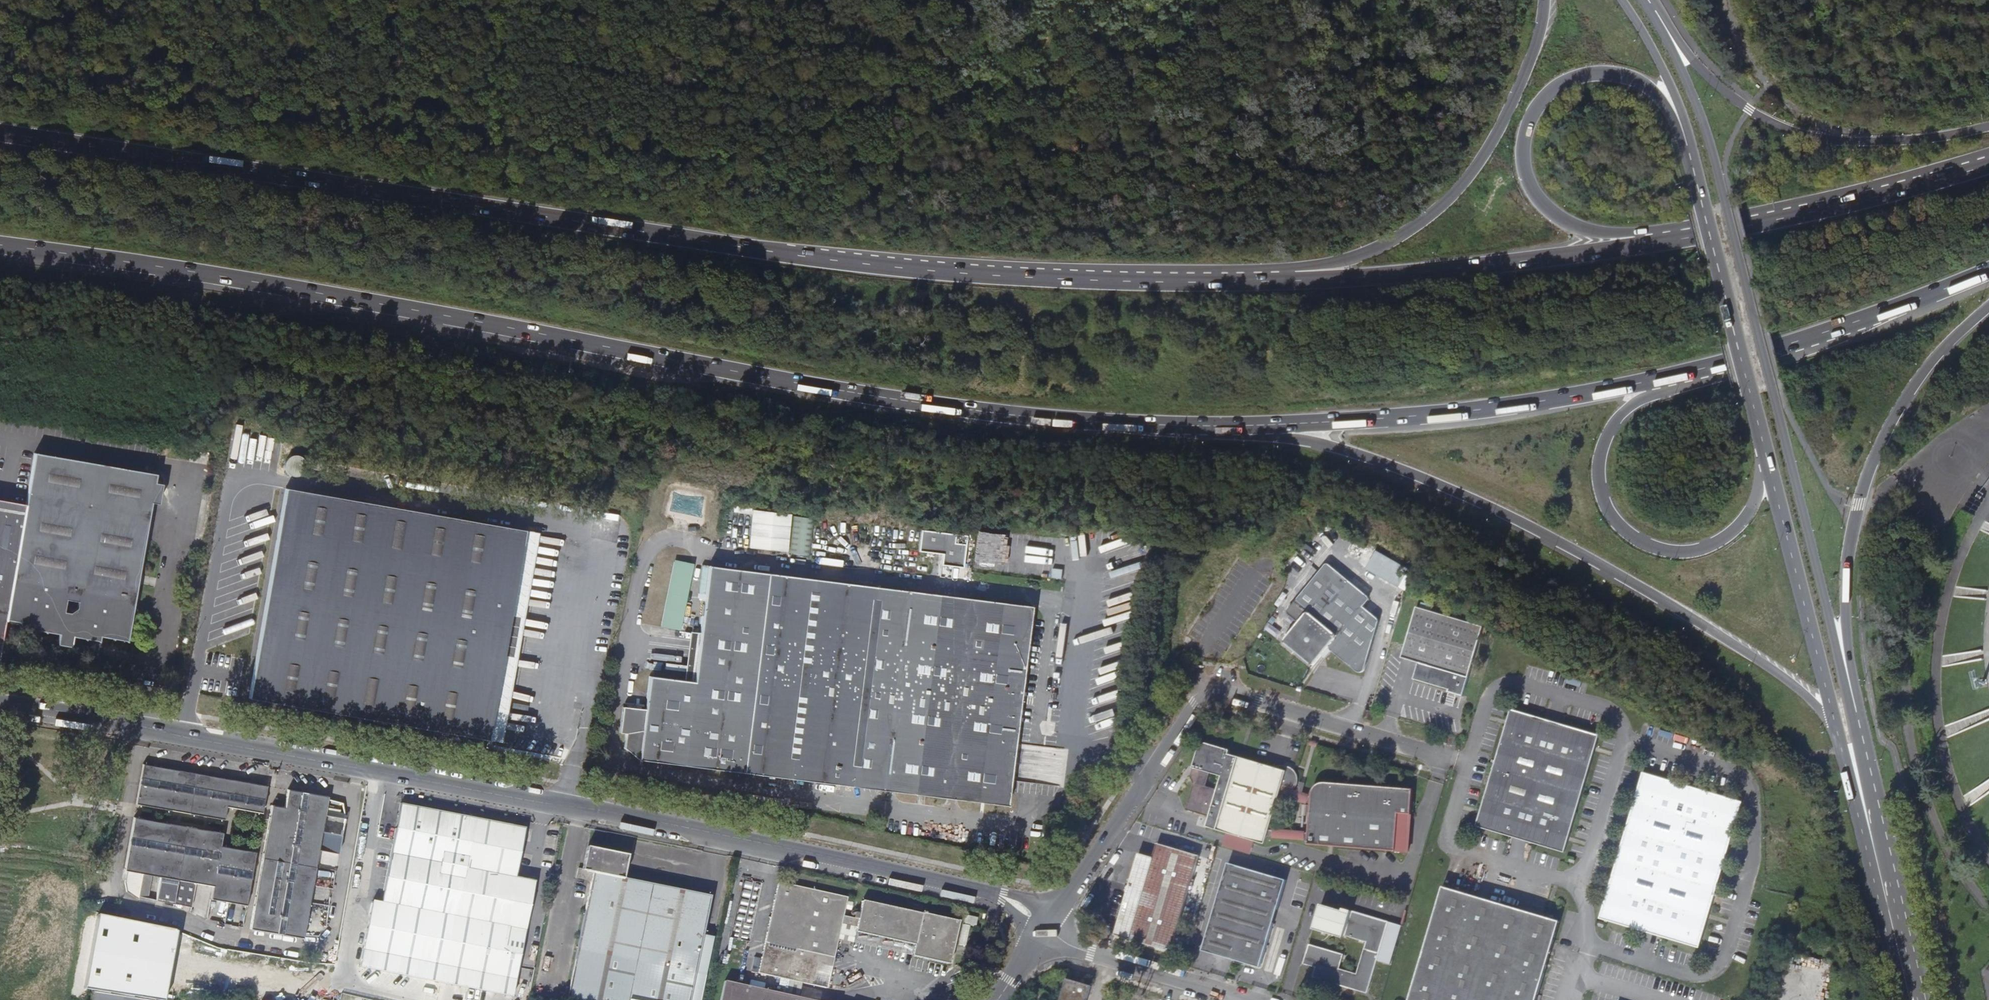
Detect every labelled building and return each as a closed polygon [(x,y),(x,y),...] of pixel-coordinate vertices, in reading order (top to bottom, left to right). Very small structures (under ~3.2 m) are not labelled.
[(35,453),(26,505),(6,617),(34,622),(33,625),(60,630),(63,635),(67,636),(73,632),(99,636),(100,633),(127,638),(151,502),(154,483),(155,475),(35,453)] [(162,485),(154,483),(151,502),(158,503),(162,485)] [(487,740),(524,530),(286,489),(249,698),(487,740)] [(5,620),(6,617),(26,505),(0,501),(0,648),(5,620)] [(750,548),(812,553),(815,517),(793,515),(793,512),(753,509),(750,548)] [(539,533),(524,530),(487,740),(502,743),(539,533)] [(964,565),(966,539),(957,538),(957,533),(922,530),(920,549),(944,551),(943,563),(964,565)] [(1367,568),(1400,586),(1411,567),(1377,549),(1367,568)] [(692,567),(690,567),(674,563),(661,627),(676,630),(679,630),(692,567)] [(1363,672),(1367,663),(1379,621),(1363,607),(1369,600),(1369,598),(1331,567),(1329,565),(1326,566),(1288,612),(1289,617),(1297,624),(1287,637),(1286,641),(1286,644),(1288,647),(1310,665),(1313,665),(1315,664),(1329,648),(1360,673),(1361,673),(1363,672)] [(1031,607),(707,566),(696,648),(692,681),(648,676),(638,759),(1006,806),(1031,607)] [(1457,620),(1416,608),(1402,659),(1418,663),(1414,680),(1448,690),(1448,693),(1462,697),(1483,628),(1457,620)] [(32,630),(59,635),(60,630),(33,625),(32,630)] [(70,648),(72,637),(73,632),(67,636),(63,635),(60,630),(59,635),(57,646),(70,648)] [(98,641),(99,636),(73,632),(72,637),(98,641)] [(1370,711),(1366,709),(1363,718),(1372,721),(1375,712),(1370,711)] [(1599,735),(1565,725),(1564,729),(1543,723),(1543,719),(1510,709),(1476,826),(1509,836),(1510,831),(1532,838),(1531,842),(1564,852),(1599,735)] [(1565,725),(1543,719),(1543,723),(1564,729),(1565,725)] [(1043,730),(1047,731),(1053,732),(1055,721),(1048,721),(1044,720),(1043,730)] [(1230,750),(1201,741),(1192,768),(1198,769),(1186,809),(1209,817),(1207,826),(1265,843),(1266,837),(1283,838),(1284,832),(1269,831),(1279,795),(1294,800),(1296,793),(1294,792),(1296,790),(1297,787),(1298,781),(1298,776),(1296,772),(1294,770),(1290,768),(1283,767),(1277,767),(1275,767),(1229,753),(1230,750)] [(1016,742),(1011,777),(1065,785),(1067,771),(1060,770),(1062,757),(1052,755),(1051,762),(1045,761),(1045,766),(1022,763),(1025,743),(1016,742)] [(267,786),(144,764),(136,804),(225,820),(227,807),(263,813),(267,786)] [(1621,857),(1618,856),(1599,918),(1638,929),(1640,925),(1661,931),(1660,936),(1698,947),(1717,886),(1713,885),(1720,863),(1723,864),(1742,802),(1703,790),(1701,795),(1680,789),(1681,784),(1643,772),(1624,834),(1628,835),(1621,857)] [(1296,793),(1294,800),(1309,805),(1307,834),(1284,832),(1283,838),(1307,840),(1306,845),(1396,852),(1398,822),(1401,822),(1404,822),(1406,821),(1408,818),(1408,815),(1411,815),(1413,788),(1385,786),(1356,784),(1326,782),(1322,782),(1319,783),(1315,785),(1312,789),(1311,794),(1310,797),(1296,793)] [(1703,790),(1681,784),(1680,789),(1701,795),(1703,790)] [(272,805),(250,928),(304,938),(320,849),(340,853),(347,814),(346,814),(344,802),(328,799),(329,796),(288,789),(285,807),(272,805)] [(513,997),(535,881),(516,877),(526,828),(401,804),(382,903),(373,902),(360,967),(513,997)] [(1408,853),(1411,815),(1408,815),(1408,818),(1406,821),(1404,822),(1401,822),(1398,822),(1396,852),(1408,853)] [(124,882),(126,891),(138,898),(138,895),(148,898),(151,878),(149,878),(150,874),(161,876),(157,899),(192,905),(196,883),(213,885),(211,898),(246,905),(256,851),(221,845),(223,833),(173,824),(134,817),(125,870),(126,870),(124,882)] [(1075,825),(1066,837),(1071,840),(1079,828),(1075,825)] [(1509,836),(1531,842),(1532,838),(1510,831),(1509,836)] [(1624,834),(1618,856),(1621,857),(1628,835),(1624,834)] [(1059,845),(1062,839),(1057,836),(1053,841),(1059,845)] [(1153,858),(1139,854),(1115,935),(1171,951),(1200,856),(1158,843),(1157,847),(1153,858)] [(702,937),(710,896),(623,879),(628,856),(586,847),(582,870),(578,869),(576,878),(590,881),(567,999),(689,999),(702,937)] [(1234,856),(1232,861),(1248,866),(1250,861),(1234,856)] [(1286,880),(1229,863),(1203,950),(1245,962),(1261,967),(1286,880)] [(1717,886),(1723,864),(1720,863),(1713,885),(1717,886)] [(798,998),(801,983),(827,988),(841,925),(855,929),(853,938),(914,951),(913,956),(949,964),(958,922),(862,900),(857,919),(843,916),(847,897),(778,882),(758,973),(789,980),(785,995),(725,982),(721,999),(806,999),(798,998)] [(1442,887),(1409,999),(1537,999),(1560,922),(1442,887)] [(1312,978),(1367,995),(1388,923),(1343,910),(1343,912),(1321,906),(1314,930),(1344,940),(1344,937),(1366,943),(1356,975),(1339,970),(1343,956),(1309,946),(1304,965),(1315,968),(1312,978)] [(977,918),(966,915),(964,924),(974,927),(977,918)] [(1638,929),(1660,936),(1661,931),(1640,925),(1638,929)] [(711,940),(702,937),(689,999),(699,999),(711,940)] [(853,943),(913,956),(914,951),(853,938),(853,943)] [(1091,987),(1087,986),(1088,981),(1082,979),(1080,984),(1067,980),(1061,999),(1087,999),(1091,987)]
